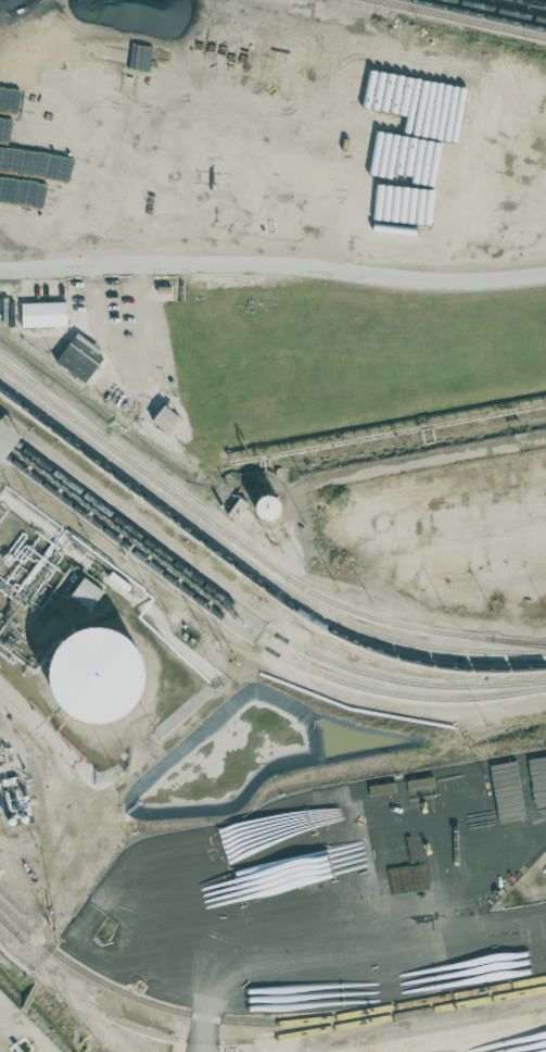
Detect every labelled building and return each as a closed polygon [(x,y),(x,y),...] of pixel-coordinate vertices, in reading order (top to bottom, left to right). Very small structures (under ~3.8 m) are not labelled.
[(22,328),(68,327),(67,302),(22,304),(22,328)] [(86,384),(107,357),(77,334),(56,361),(86,384)] [(182,418),(167,406),(154,421),(169,434),(182,418)] [(259,499),(260,521),(285,519),(285,498),(259,499)] [(106,593),(86,578),(73,597),(93,611),(106,593)] [(73,641),(86,634),(101,631),(116,634),(129,641),(139,652),(145,665),(148,680),(144,696),(137,709),(125,718),(111,724),(94,725),(79,719),(67,711),(58,698),(54,682),(55,666),(62,652),(73,641)]
